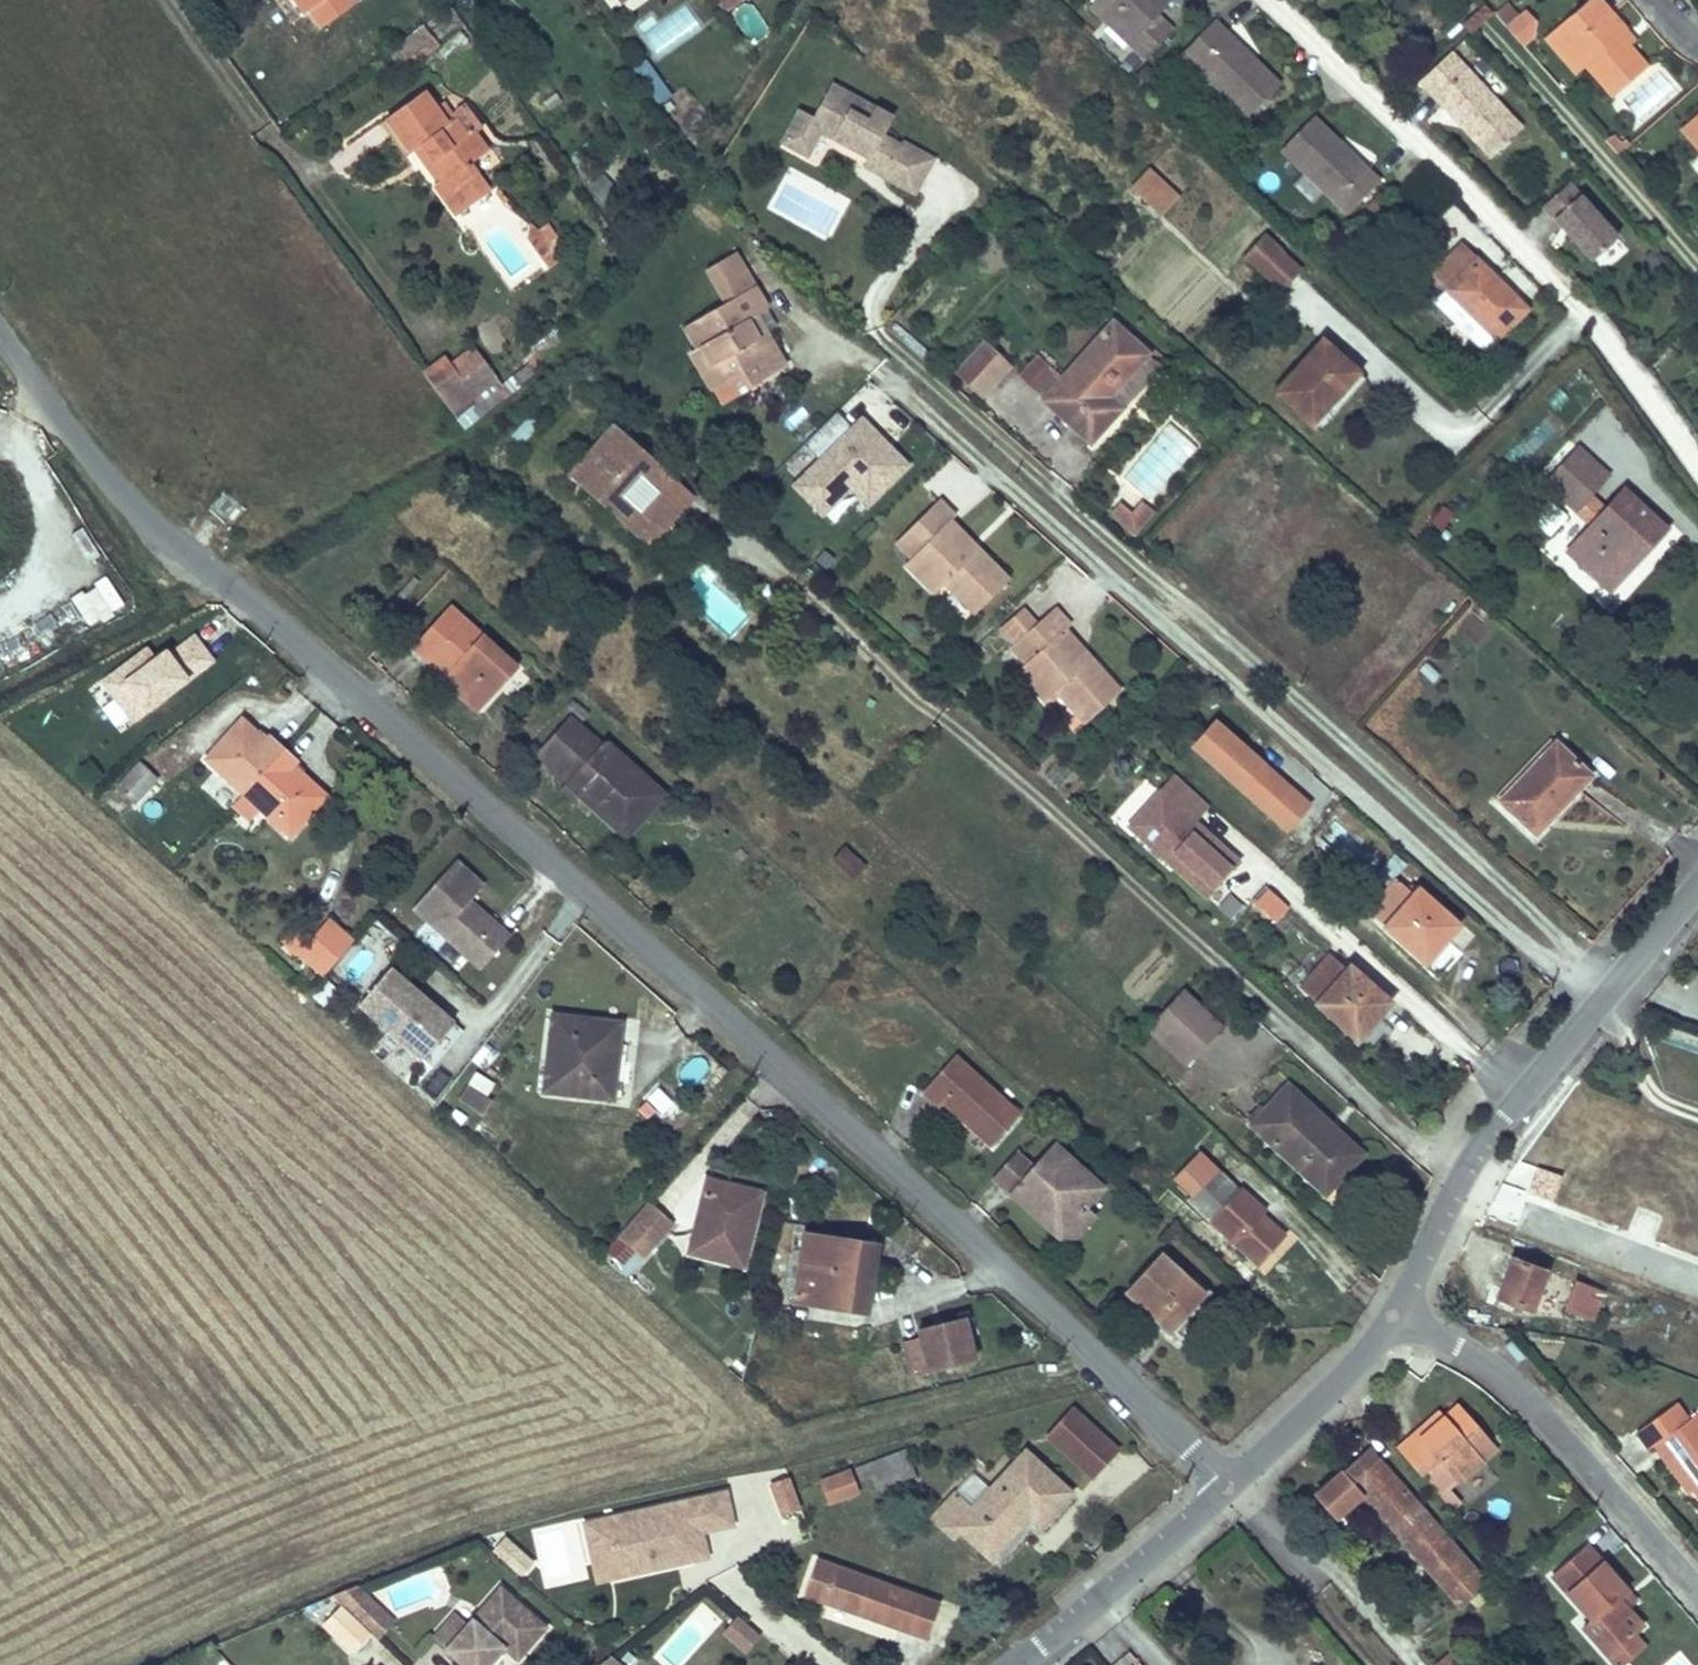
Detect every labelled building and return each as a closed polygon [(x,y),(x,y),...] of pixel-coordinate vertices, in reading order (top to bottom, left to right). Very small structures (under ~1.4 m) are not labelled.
[(727,19),(745,6),(740,0),(713,0),(727,19)] [(1151,55),(1179,26),(1163,10),(1173,0),(1095,0),(1151,55)] [(1553,29),(1583,64),(1611,97),(1645,68),(1626,47),(1626,46),(1617,36),(1624,30),(1598,0),(1586,0),(1553,29)] [(1467,34),(1492,12),(1484,3),(1459,26),(1467,34)] [(1505,27),(1517,16),(1505,3),(1493,13),(1505,27)] [(1532,21),(1523,11),(1517,16),(1505,27),(1520,44),(1530,36),(1532,21)] [(1218,17),(1186,50),(1253,115),(1285,82),(1218,17)] [(441,51),(424,27),(387,52),(404,76),(441,51)] [(1553,29),(1547,35),(1576,70),(1583,64),(1553,29)] [(1633,41),(1624,30),(1617,36),(1626,46),(1626,47),(1633,41)] [(1521,129),(1449,52),(1418,80),(1456,121),(1459,118),(1465,124),(1462,127),(1490,158),(1521,129)] [(672,96),(647,63),(633,73),(658,107),(672,96)] [(891,156),(881,175),(912,192),(932,157),(900,140),(898,144),(881,135),(891,116),(830,82),(812,115),(799,108),(781,140),(806,153),(819,129),(868,156),(869,156),(874,147),(891,156)] [(423,93),(385,120),(410,153),(414,150),(421,145),(443,174),(436,179),(432,183),(456,216),(492,188),(481,172),(488,167),(466,139),(450,115),(441,104),(435,108),(423,93)] [(463,106),(450,115),(466,139),(479,129),(463,106)] [(1697,150),(1697,111),(1679,127),(1697,150)] [(1380,181),(1313,116),(1281,149),(1348,214),(1380,181)] [(421,145),(414,150),(436,179),(443,174),(421,145)] [(874,147),(869,156),(868,156),(863,165),(881,175),(891,156),(874,147)] [(1179,195),(1150,166),(1132,184),(1161,215),(1179,195)] [(1567,184),(1541,206),(1561,229),(1564,227),(1568,233),(1566,234),(1590,262),(1615,239),(1567,184)] [(559,239),(548,224),(530,238),(541,253),(559,239)] [(1300,271),(1265,236),(1243,258),(1278,292),(1300,271)] [(1461,243),(1433,271),(1448,286),(1446,289),(1495,338),(1526,308),(1461,243)] [(706,270),(724,304),(753,288),(734,254),(706,270)] [(711,390),(715,388),(722,400),(766,373),(758,357),(773,348),(763,328),(756,316),(765,310),(753,288),(724,304),(683,327),(695,349),(689,352),(711,390)] [(765,310),(756,316),(763,328),(772,324),(765,310)] [(1062,375),(1046,393),(1042,398),(1089,441),(1159,364),(1112,321),(1062,375)] [(1310,423),(1329,402),(1357,371),(1322,339),(1275,392),(1310,423)] [(984,345),(958,373),(980,394),(1006,366),(984,345)] [(773,348),(758,357),(766,373),(782,365),(773,348)] [(475,349),(452,365),(447,358),(425,374),(430,381),(455,416),(500,384),(475,349)] [(1037,354),(1017,375),(1042,398),(1046,393),(1062,375),(1037,354)] [(1357,371),(1329,402),(1337,409),(1365,378),(1357,371)] [(816,457),(795,478),(825,510),(850,486),(868,504),(909,465),(891,447),(861,415),(848,427),(837,415),(805,445),(816,457)] [(674,515),(652,496),(668,478),(612,426),(569,473),(647,545),(674,515)] [(1578,448),(1546,481),(1575,508),(1607,475),(1578,448)] [(752,458),(745,464),(753,474),(760,468),(752,458)] [(668,478),(652,496),(674,515),(690,499),(668,478)] [(795,478),(791,482),(822,513),(825,510),(795,478)] [(1624,490),(1567,551),(1604,585),(1644,543),(1648,547),(1665,529),(1624,490)] [(894,542),(910,558),(904,564),(934,593),(945,583),(973,612),(984,602),(1007,579),(978,550),(949,521),(954,515),(938,499),(906,531),(900,536),(894,542)] [(1110,512),(1122,524),(1131,514),(1118,502),(1110,512)] [(1131,514),(1122,524),(1132,532),(1151,511),(1142,503),(1131,514)] [(516,666),(448,605),(411,646),(428,662),(432,658),(460,684),(464,678),(469,683),(465,688),(483,704),(516,666)] [(1119,693),(1090,659),(1077,644),(1064,630),(1069,625),(1055,609),(1038,624),(1024,609),(1007,624),(1000,629),(1014,645),(1010,648),(1024,664),(1017,672),(1044,703),(1056,693),(1084,724),(1100,710),(1119,693)] [(93,705),(96,710),(115,734),(214,661),(195,636),(159,663),(156,658),(149,649),(118,672),(125,682),(111,692),(103,681),(85,695),(93,705)] [(483,704),(465,688),(469,683),(464,678),(460,684),(454,691),(476,711),(483,704)] [(534,754),(566,783),(580,795),(583,792),(624,829),(644,808),(649,811),(665,794),(604,740),(600,744),(569,716),(534,754)] [(1214,716),(1191,743),(1289,826),(1312,799),(1214,716)] [(205,759),(241,794),(279,752),(264,737),(260,741),(239,722),(205,759)] [(1555,741),(1499,799),(1534,833),(1591,775),(1555,741)] [(279,752),(241,794),(260,811),(286,835),(321,797),(297,774),(300,770),(279,752)] [(137,766),(116,788),(132,804),(153,780),(137,766)] [(1161,785),(1127,823),(1207,896),(1242,859),(1196,817),(1208,803),(1174,772),(1161,785)] [(580,795),(566,783),(560,788),(573,801),(580,795)] [(583,792),(580,795),(625,837),(649,811),(644,808),(624,829),(583,792)] [(241,794),(231,805),(250,822),(260,811),(241,794)] [(845,845),(832,859),(854,879),(867,865),(845,845)] [(507,939),(475,910),(471,914),(464,907),(467,903),(481,888),(454,863),(411,910),(478,971),(507,939)] [(1396,878),(1369,907),(1387,923),(1384,927),(1423,963),(1457,924),(1417,889),(1413,893),(1396,878)] [(475,910),(467,903),(464,907),(471,914),(475,910)] [(378,916),(361,932),(383,956),(400,940),(378,916)] [(312,940),(297,956),(321,976),(350,942),(328,922),(312,940)] [(281,942),(297,956),(312,940),(296,926),(281,942)] [(1328,956),(1301,984),(1319,1000),(1316,1003),(1355,1039),(1389,1002),(1349,966),(1344,971),(1328,956)] [(451,1025),(389,971),(357,1006),(421,1061),(451,1025)] [(309,993),(321,1007),(339,991),(327,977),(309,993)] [(1183,992),(1151,1026),(1187,1058),(1218,1025),(1183,992)] [(551,1016),(541,1091),(608,1100),(618,1025),(551,1016)] [(429,1068),(460,1032),(451,1025),(421,1061),(429,1068)] [(1187,1058),(1151,1026),(1147,1030),(1182,1063),(1187,1058)] [(942,1103),(964,1123),(969,1119),(995,1141),(1019,1114),(954,1055),(922,1091),(938,1107),(942,1103)] [(474,1073),(465,1086),(484,1097),(492,1084),(474,1073)] [(484,1097),(465,1086),(457,1100),(483,1115),(491,1101),(484,1097)] [(1285,1086),(1250,1125),(1322,1193),(1358,1153),(1285,1086)] [(969,1119),(964,1123),(990,1146),(995,1141),(969,1119)] [(1017,1149),(992,1176),(1058,1236),(1086,1205),(1102,1187),(1053,1142),(1033,1163),(1017,1149)] [(1172,1177),(1190,1195),(1217,1169),(1198,1151),(1172,1177)] [(1190,1195),(1187,1198),(1209,1220),(1238,1189),(1217,1169),(1190,1195)] [(704,1183),(695,1222),(704,1224),(701,1236),(692,1234),(687,1256),(741,1270),(758,1197),(704,1183)] [(1238,1189),(1209,1220),(1257,1265),(1283,1237),(1261,1215),(1265,1210),(1240,1187),(1238,1189)] [(648,1204),(618,1237),(635,1252),(642,1258),(661,1237),(651,1229),(662,1217),(648,1204)] [(1095,1213),(1086,1205),(1058,1236),(1076,1234),(1095,1213)] [(662,1217),(651,1229),(661,1237),(672,1225),(662,1217)] [(704,1224),(695,1222),(692,1234),(701,1236),(704,1224)] [(870,1281),(853,1278),(859,1243),(801,1236),(791,1302),(864,1312),(870,1281)] [(635,1252),(618,1237),(604,1253),(620,1268),(635,1252)] [(859,1243),(853,1278),(870,1281),(875,1246),(859,1243)] [(1160,1254),(1125,1292),(1168,1331),(1203,1293),(1160,1254)] [(1510,1259),(1500,1287),(1507,1290),(1503,1300),(1532,1311),(1546,1272),(1510,1259)] [(1575,1282),(1564,1309),(1591,1319),(1602,1292),(1575,1282)] [(1500,1287),(1496,1298),(1503,1300),(1507,1290),(1500,1287)] [(901,1342),(911,1376),(979,1358),(968,1316),(917,1329),(920,1337),(901,1342)] [(1080,1376),(1091,1389),(1098,1383),(1088,1371),(1080,1376)] [(1663,1462),(1668,1458),(1692,1490),(1697,1498),(1697,1409),(1687,1418),(1675,1402),(1635,1431),(1647,1447),(1651,1445),(1663,1462)] [(1414,1435),(1397,1451),(1420,1476),(1436,1461),(1456,1483),(1495,1448),(1460,1408),(1446,1421),(1421,1443),(1414,1435)] [(1045,1436),(1050,1441),(1074,1414),(1069,1409),(1045,1436)] [(1439,1413),(1414,1435),(1421,1443),(1446,1421),(1439,1413)] [(1074,1414),(1050,1441),(1085,1473),(1110,1446),(1074,1414)] [(1110,1446),(1085,1473),(1092,1478),(1116,1451),(1110,1446)] [(1364,1470),(1377,1459),(1368,1449),(1355,1460),(1364,1470)] [(904,1450),(853,1468),(858,1481),(869,1477),(873,1489),(912,1475),(904,1450)] [(970,1510),(951,1493),(928,1518),(950,1538),(958,1530),(986,1556),(1023,1516),(1035,1527),(1066,1494),(1022,1454),(988,1491),(970,1510)] [(1668,1458),(1663,1462),(1687,1493),(1692,1490),(1668,1458)] [(1364,1470),(1355,1460),(1313,1497),(1334,1520),(1361,1496),(1459,1607),(1486,1583),(1377,1459),(1364,1470)] [(848,1470),(819,1480),(827,1503),(856,1492),(848,1470)] [(803,1503),(792,1473),(774,1480),(785,1510),(803,1503)] [(970,1474),(951,1493),(970,1510),(988,1491),(970,1474)] [(747,1483),(586,1518),(594,1554),(613,1550),(618,1574),(710,1554),(704,1528),(715,1525),(723,1523),(755,1516),(747,1483)] [(715,1525),(704,1528),(710,1554),(729,1550),(723,1523),(715,1525)] [(505,1535),(493,1548),(520,1573),(532,1560),(505,1535)] [(1582,1627),(1606,1656),(1631,1634),(1641,1626),(1625,1608),(1616,1598),(1626,1590),(1585,1545),(1551,1576),(1589,1620),(1582,1627)] [(613,1550),(594,1554),(600,1578),(618,1574),(613,1550)] [(914,1621),(923,1595),(817,1558),(805,1591),(823,1597),(894,1623),(900,1625),(902,1617),(914,1621)] [(436,1633),(471,1664),(486,1664),(506,1643),(520,1655),(547,1624),(503,1585),(476,1615),(462,1604),(436,1633)] [(1626,1590),(1616,1598),(1625,1608),(1635,1600),(1626,1590)] [(387,1613),(366,1594),(351,1610),(371,1629),(387,1613)] [(939,1601),(923,1595),(914,1621),(902,1617),(900,1625),(927,1635),(939,1601)] [(393,1619),(387,1613),(371,1629),(377,1635),(393,1619)] [(737,1613),(723,1630),(746,1649),(761,1632),(737,1613)] [(373,1664),(384,1664),(392,1657),(370,1634),(348,1655),(359,1664),(363,1664),(368,1660),(373,1664)] [(1606,1656),(1614,1664),(1620,1664),(1642,1646),(1631,1634),(1606,1656)] [(1457,1647),(1440,1661),(1443,1664),(1473,1664),(1464,1655),(1457,1647)] [(1464,1655),(1473,1664),(1484,1664),(1470,1650),(1464,1655)] [(600,1664),(629,1664),(613,1651),(600,1664)]
